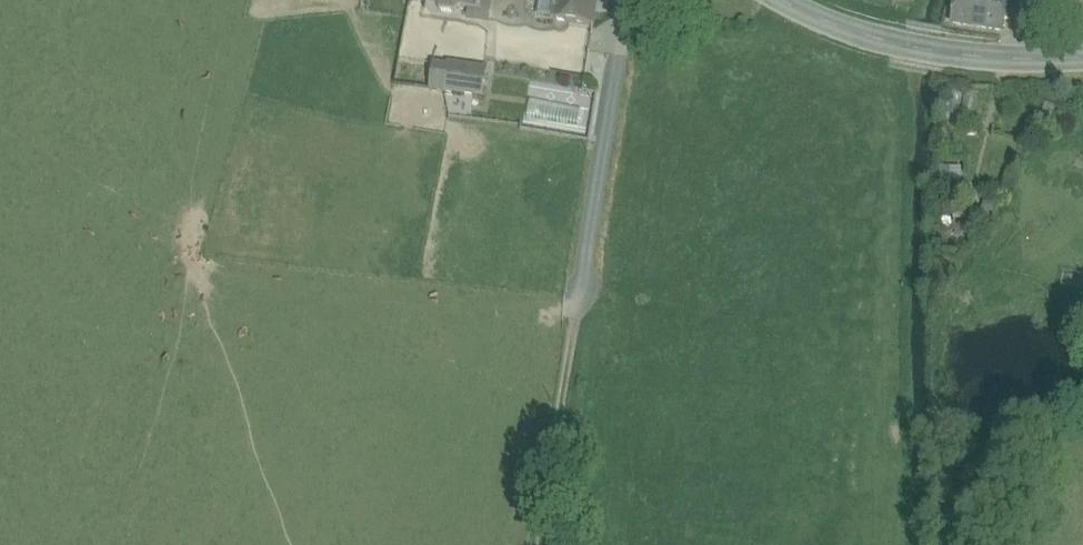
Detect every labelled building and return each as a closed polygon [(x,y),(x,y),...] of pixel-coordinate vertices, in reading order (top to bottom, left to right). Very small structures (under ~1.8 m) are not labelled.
[(427,5),(432,6),(468,10),(469,0),(428,0),(427,5)] [(468,10),(474,11),(489,14),(491,0),(469,0),(468,10)] [(555,0),(542,0),(540,21),(552,22),(555,0)] [(552,22),(595,28),(599,0),(555,0),(552,22)] [(953,25),(1003,33),(1009,0),(958,0),(953,25)] [(468,10),(432,6),(438,19),(453,21),(468,10)] [(489,14),(474,11),(471,26),(488,29),(489,14)] [(450,67),(433,64),(429,88),(483,96),(487,69),(450,63),(450,67)] [(586,106),(527,95),(520,129),(580,140),(586,106)]
